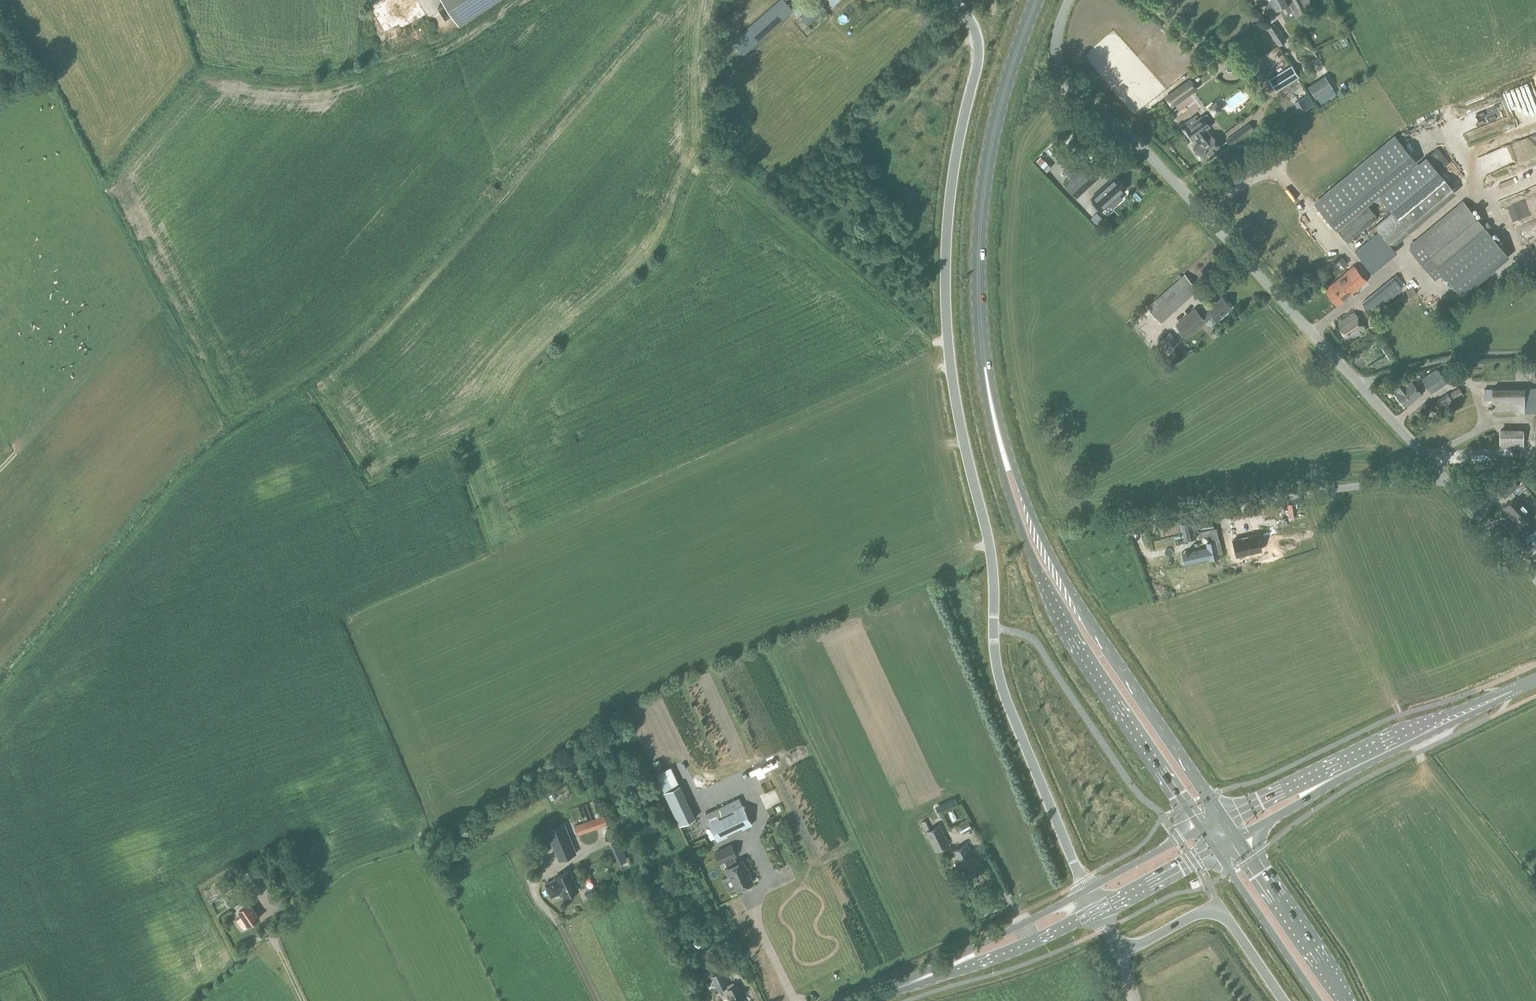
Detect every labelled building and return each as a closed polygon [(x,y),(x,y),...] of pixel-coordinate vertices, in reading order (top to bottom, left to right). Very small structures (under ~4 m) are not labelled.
[(445,2),(439,6),(446,17),(452,12),(459,23),(494,0),(444,0),(445,2)] [(785,0),(779,0),(732,41),(744,55),(794,11),(785,0)] [(1264,0),(1269,11),(1274,8),(1274,9),(1281,6),(1284,13),(1293,9),(1288,0),(1264,0)] [(1296,16),(1298,16),(1297,14),(1299,13),(1299,14),(1307,10),(1306,9),(1312,6),(1309,0),(1288,0),(1296,16)] [(818,1),(800,17),(808,25),(826,9),(818,1)] [(1275,23),(1267,28),(1279,45),(1286,40),(1275,23)] [(1276,91),(1278,89),(1294,80),(1299,76),(1292,64),(1268,79),(1276,91)] [(946,79),(950,84),(966,69),(961,65),(946,79)] [(954,90),(972,74),(967,69),(950,86),(954,90)] [(1325,76),(1309,87),(1321,104),(1337,93),(1334,88),(1333,88),(1325,76)] [(1190,77),(1164,96),(1172,107),(1198,89),(1190,77)] [(1301,113),(1308,108),(1302,97),(1294,102),(1301,113)] [(1230,103),(1233,110),(1243,106),(1240,99),(1230,103)] [(1205,130),(1210,126),(1206,121),(1211,118),(1206,112),(1186,128),(1194,139),(1195,138),(1199,143),(1194,147),(1203,160),(1220,147),(1211,134),(1209,136),(1205,130)] [(1065,133),(1071,139),(1078,133),(1072,127),(1065,133)] [(1241,138),(1236,132),(1226,140),(1231,146),(1241,138)] [(1095,146),(1083,134),(1072,145),(1084,157),(1095,146)] [(1300,142),(1295,135),(1284,142),(1289,149),(1300,142)] [(1518,145),(1521,157),(1535,153),(1535,135),(1524,138),(1525,143),(1518,145)] [(1412,157),(1395,136),(1356,169),(1315,203),(1332,223),(1412,157)] [(1044,147),(1040,152),(1048,158),(1052,153),(1044,147)] [(1072,161),(1059,170),(1064,178),(1077,169),(1072,161)] [(1088,165),(1066,185),(1076,196),(1096,178),(1097,176),(1088,165)] [(1115,176),(1092,198),(1102,210),(1109,203),(1108,202),(1118,193),(1119,194),(1126,188),(1115,176)] [(1443,273),(1444,273),(1490,234),(1490,233),(1463,200),(1410,244),(1410,248),(1436,279),(1443,273)] [(1366,203),(1336,229),(1348,243),(1378,217),(1366,203)] [(1415,221),(1401,204),(1393,211),(1407,228),(1415,221)] [(1444,273),(1443,273),(1463,297),(1510,257),(1490,233),(1490,234),(1444,273)] [(1344,283),(1352,292),(1367,280),(1354,265),(1342,276),(1346,281),(1344,283)] [(1198,289),(1184,273),(1147,307),(1161,323),(1198,289)] [(1337,305),(1352,292),(1344,283),(1346,281),(1342,276),(1325,290),(1337,305)] [(1416,293),(1413,286),(1405,290),(1409,297),(1416,293)] [(1371,313),(1384,302),(1375,291),(1362,302),(1371,313)] [(1194,308),(1175,325),(1187,338),(1214,314),(1218,319),(1232,307),(1222,297),(1209,309),(1208,308),(1201,315),(1194,308)] [(1424,303),(1429,310),(1436,305),(1432,298),(1424,303)] [(1357,315),(1354,311),(1335,324),(1338,328),(1337,328),(1337,329),(1344,338),(1345,338),(1347,341),(1366,329),(1364,325),(1364,324),(1358,315),(1357,315)] [(1170,333),(1158,343),(1166,352),(1178,342),(1170,333)] [(1470,373),(1469,362),(1451,364),(1453,375),(1470,373)] [(1436,368),(1421,378),(1431,393),(1447,382),(1439,369),(1436,368)] [(1404,383),(1401,378),(1392,385),(1397,392),(1395,394),(1406,407),(1422,393),(1412,381),(1407,384),(1405,382),(1404,383)] [(1484,388),(1484,399),(1492,399),(1492,413),(1524,412),(1535,412),(1535,387),(1524,387),(1484,388)] [(1453,401),(1447,393),(1434,401),(1440,410),(1453,401)] [(1496,441),(1494,432),(1483,434),(1486,444),(1496,441)] [(1499,432),(1499,448),(1523,448),(1523,432),(1499,432)] [(1503,506),(1520,525),(1533,513),(1512,490),(1518,484),(1509,474),(1496,487),(1505,496),(1507,494),(1511,499),(1503,506)] [(1477,477),(1471,482),(1477,490),(1483,485),(1477,477)] [(1224,512),(1214,515),(1220,540),(1231,537),(1224,512)] [(1214,527),(1212,515),(1199,516),(1201,529),(1214,527)] [(1196,537),(1193,522),(1181,524),(1184,540),(1196,537)] [(1212,533),(1214,541),(1215,541),(1220,540),(1218,533),(1217,527),(1199,530),(1200,536),(1212,533)] [(1242,538),(1233,540),(1237,555),(1261,550),(1257,534),(1248,536),(1248,535),(1242,537),(1242,538)] [(1207,547),(1186,551),(1187,555),(1189,563),(1202,560),(1210,559),(1218,557),(1218,553),(1215,541),(1214,541),(1206,543),(1207,547)] [(1125,666),(1133,664),(1129,649),(1121,652),(1125,666)] [(759,783),(761,790),(769,788),(767,781),(759,783)] [(687,800),(680,785),(664,792),(671,807),(687,800)] [(772,789),(756,795),(762,809),(777,803),(772,789)] [(742,805),(708,822),(718,841),(727,837),(726,834),(741,827),(743,829),(751,824),(742,805)] [(945,823),(952,819),(947,809),(940,812),(945,823)] [(692,813),(684,814),(685,822),(694,821),(692,813)] [(596,827),(608,823),(604,815),(591,819),(576,825),(574,825),(578,835),(596,829),(596,827)] [(958,836),(969,832),(964,820),(953,824),(958,836)] [(689,841),(699,836),(694,823),(684,827),(689,841)] [(565,824),(547,831),(559,861),(577,853),(565,824)] [(949,845),(939,825),(926,831),(936,851),(949,845)] [(611,845),(618,861),(626,857),(619,842),(611,845)] [(977,864),(967,843),(952,851),(962,872),(977,864)] [(535,849),(537,854),(546,850),(544,845),(535,849)] [(733,879),(738,890),(754,882),(743,861),(734,865),(731,858),(736,855),(732,845),(715,853),(720,863),(724,861),(728,868),(726,869),(731,880),(733,879)] [(695,867),(689,871),(695,881),(701,877),(695,867)] [(546,884),(551,896),(561,891),(564,896),(578,890),(569,871),(555,877),(555,878),(556,877),(557,879),(546,884)] [(654,897),(669,890),(666,883),(651,889),(654,897)] [(249,925),(259,918),(246,898),(236,905),(242,915),(236,919),(242,928),(248,924),(249,925)] [(704,931),(716,926),(712,918),(701,922),(690,926),(694,935),(704,931)] [(711,976),(718,991),(722,989),(726,997),(730,995),(732,1000),(740,1000),(744,999),(738,984),(734,985),(733,982),(729,984),(722,970),(711,976)]
